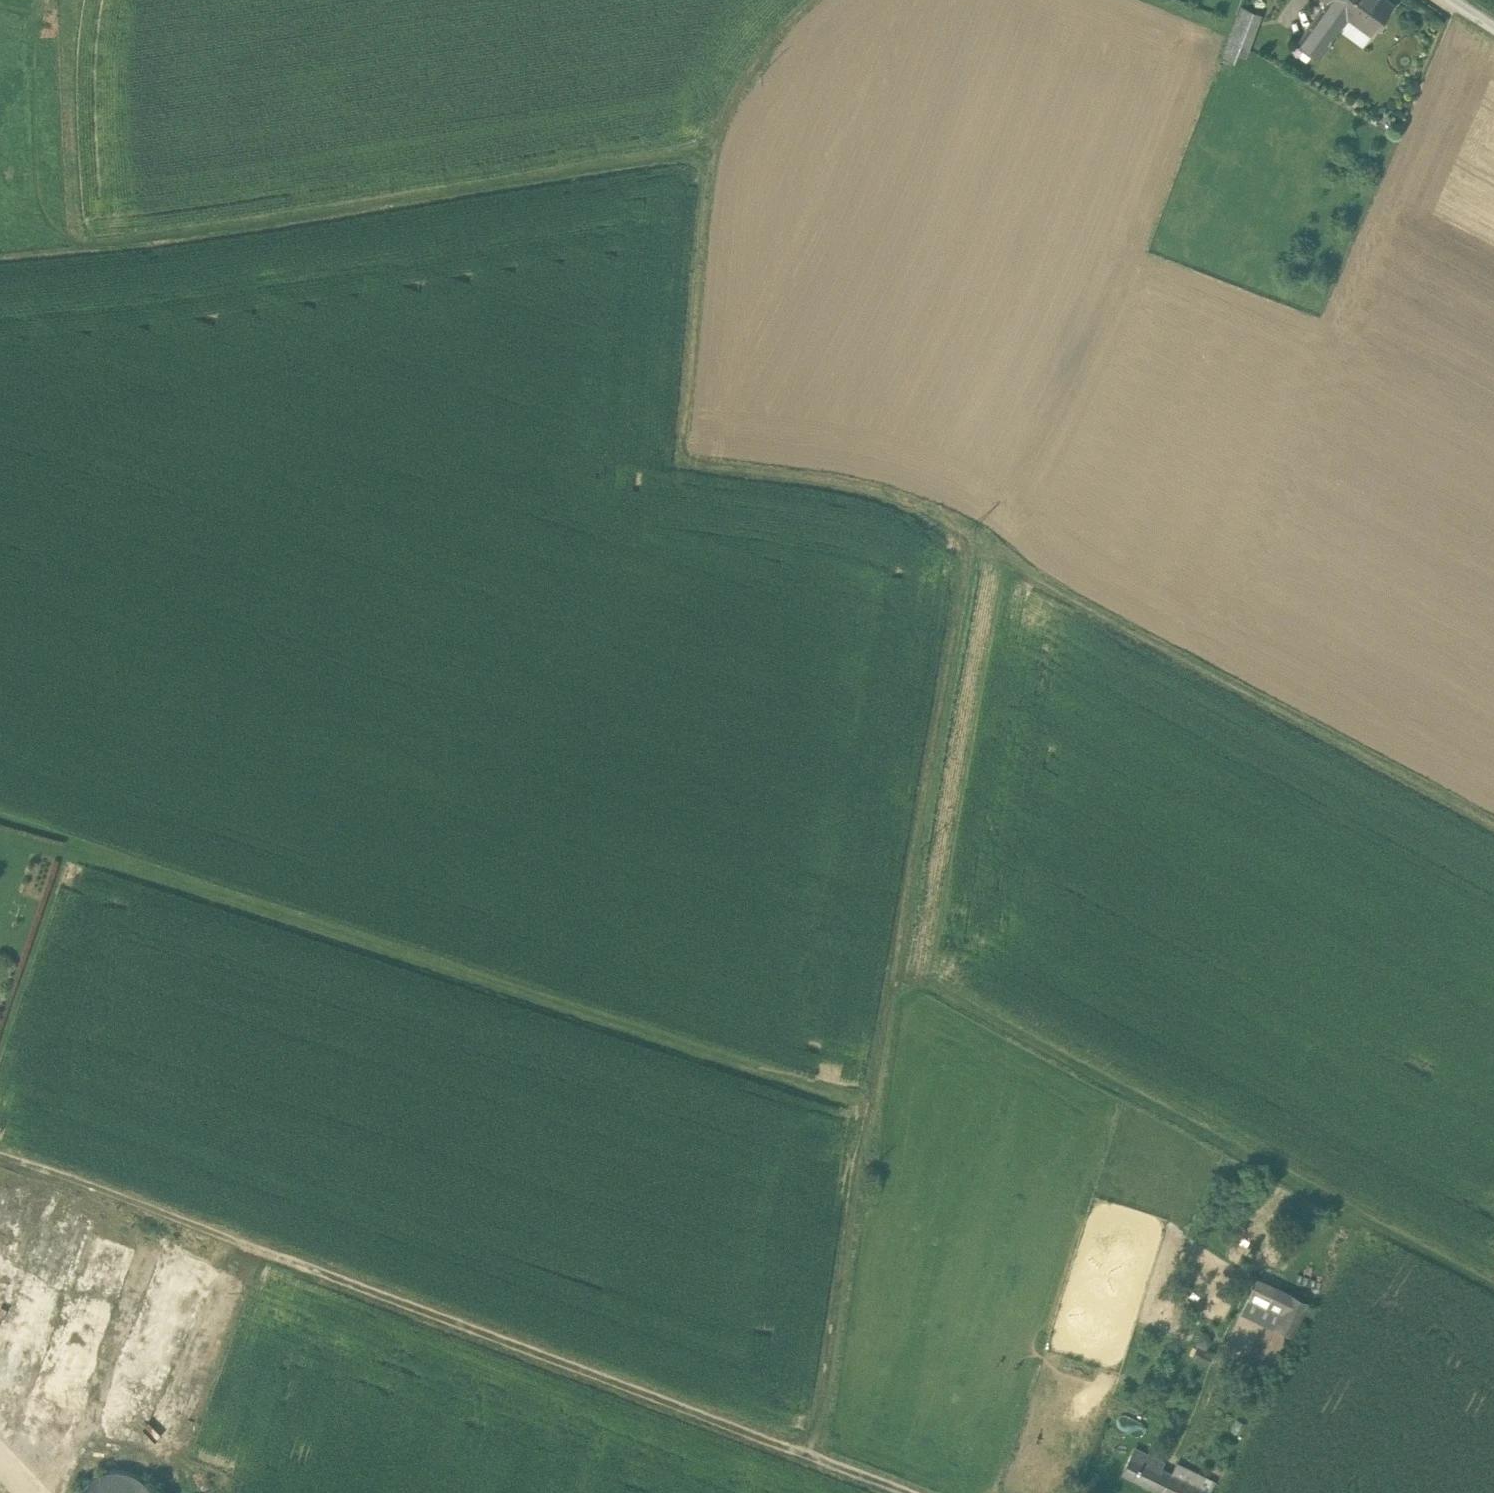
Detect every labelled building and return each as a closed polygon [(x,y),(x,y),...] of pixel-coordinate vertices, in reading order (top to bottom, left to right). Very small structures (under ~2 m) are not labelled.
[(1299,40),(1319,55),(1348,15),(1373,33),(1396,2),(1393,0),(1327,0),(1299,40)] [(1263,15),(1242,8),(1224,61),(1245,68),(1263,15)] [(1291,1296),(1256,1279),(1242,1310),(1276,1327),(1291,1296)] [(1132,1452),(1122,1470),(1131,1475),(1141,1456),(1132,1452)] [(1164,1468),(1141,1456),(1131,1475),(1154,1487),(1164,1468)] [(1214,1482),(1177,1462),(1171,1472),(1171,1473),(1209,1492),(1214,1482)] [(1164,1468),(1154,1487),(1161,1491),(1171,1473),(1171,1472),(1164,1468)] [(85,1490),(84,1492),(150,1492),(145,1484),(134,1475),(120,1471),(106,1472),(94,1479),(85,1490)] [(1171,1473),(1161,1491),(1165,1492),(1208,1492),(1209,1492),(1171,1473)]
